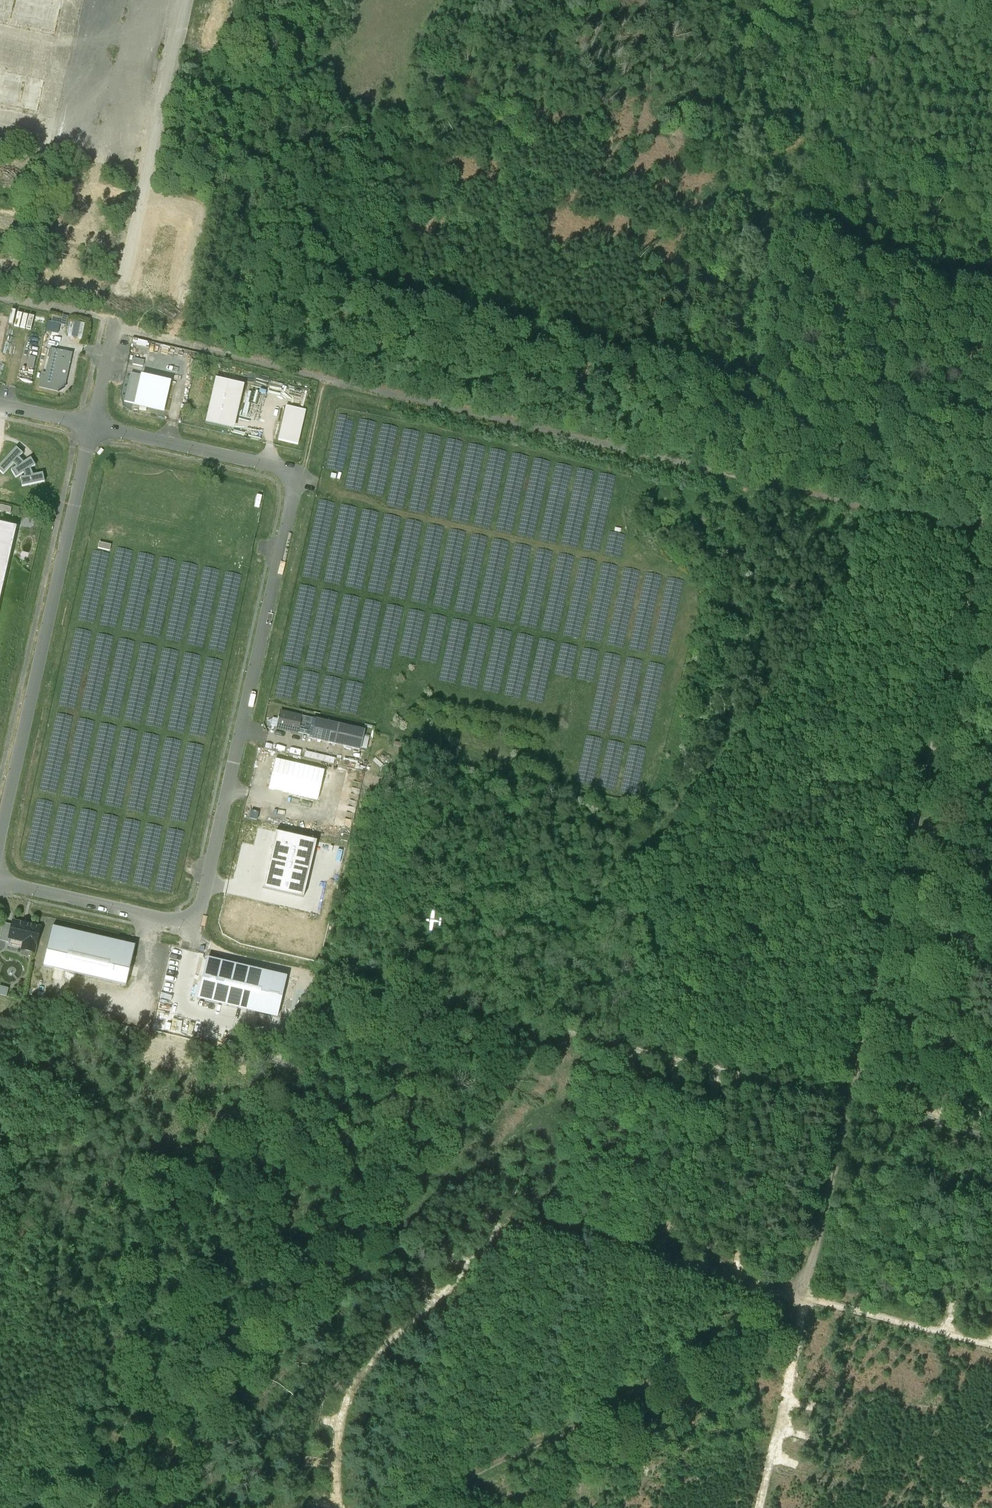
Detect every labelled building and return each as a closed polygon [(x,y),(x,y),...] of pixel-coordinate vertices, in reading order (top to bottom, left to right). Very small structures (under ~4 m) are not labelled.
[(61,0),(0,0),(0,17),(10,19),(55,28),(61,0)] [(43,77),(0,68),(0,102),(37,109),(43,77)] [(31,329),(34,315),(11,310),(8,324),(31,329)] [(68,334),(82,337),(85,322),(71,319),(68,334)] [(71,354),(50,350),(48,358),(54,359),(50,375),(43,373),(39,387),(58,391),(64,387),(71,354)] [(142,365),(144,359),(134,357),(132,363),(142,365)] [(134,404),(134,403),(140,378),(141,376),(131,373),(124,402),(134,404)] [(170,384),(140,378),(134,403),(164,410),(170,384)] [(241,384),(216,379),(205,423),(231,429),(241,384)] [(305,411),(286,406),(278,440),(298,444),(305,411)] [(16,448),(0,465),(0,472),(3,475),(13,464),(16,467),(11,470),(16,478),(23,473),(25,477),(20,478),(22,486),(45,482),(42,473),(33,475),(30,469),(35,465),(30,458),(23,463),(19,458),(22,454),(16,448)] [(0,524),(0,599),(16,527),(0,524)] [(507,591),(522,591),(522,579),(514,578),(507,578),(507,591)] [(541,602),(544,594),(529,589),(526,597),(541,602)] [(188,599),(175,596),(172,612),(186,615),(187,609),(188,599)] [(302,716),(280,711),(278,719),(277,719),(278,720),(276,728),(298,733),(302,717),(302,716)] [(313,719),(302,717),(298,733),(310,735),(309,738),(360,750),(364,731),(313,719)] [(324,771),(275,759),(268,789),(317,801),(324,771)] [(600,787),(615,789),(618,766),(603,764),(600,787)] [(303,898),(316,842),(275,832),(262,888),(303,898)] [(12,925),(9,939),(10,939),(24,942),(22,950),(34,952),(39,928),(13,922),(12,925)] [(12,925),(4,923),(0,939),(0,941),(9,943),(10,939),(9,939),(12,925)] [(135,946),(52,927),(43,966),(126,986),(135,946)] [(286,977),(207,959),(198,999),(277,1017),(286,977)] [(6,995),(8,987),(0,985),(0,994),(6,995)]
